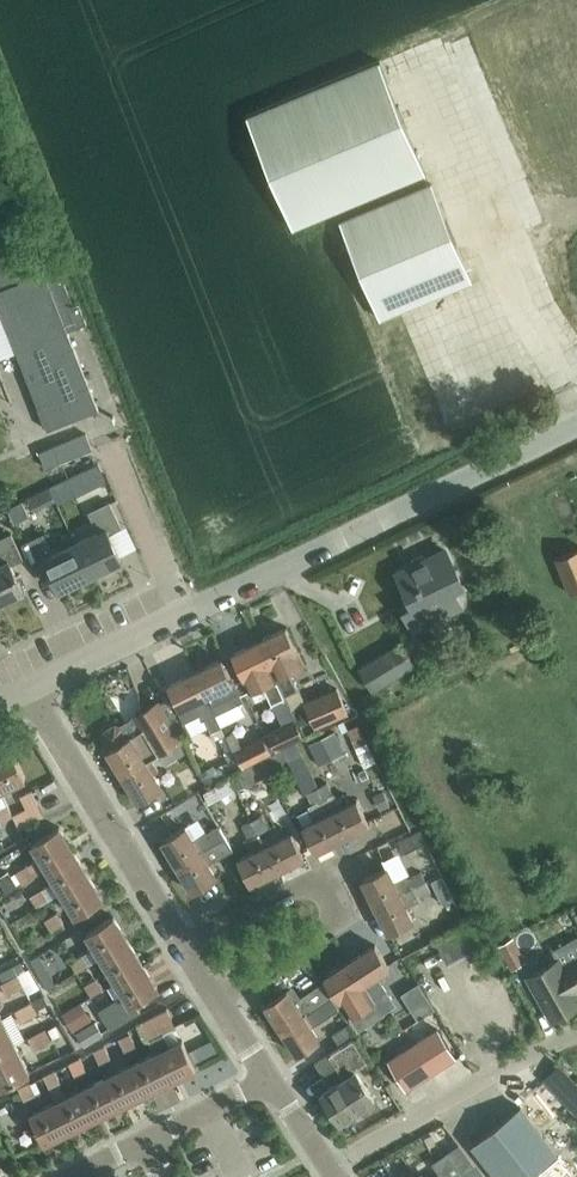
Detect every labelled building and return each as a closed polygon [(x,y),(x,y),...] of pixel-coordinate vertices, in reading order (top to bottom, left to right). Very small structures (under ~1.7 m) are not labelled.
[(381,59),(246,115),(293,228),(427,171),(381,59)] [(381,318),(472,280),(431,183),(341,221),(381,318)] [(47,429),(98,409),(67,330),(76,327),(87,322),(80,305),(75,307),(61,272),(46,278),(43,273),(29,278),(16,242),(0,249),(0,308),(47,429)] [(40,451),(46,466),(92,448),(86,433),(40,451)] [(106,475),(101,462),(50,484),(56,497),(106,475)] [(22,501),(8,508),(14,521),(28,515),(22,501)] [(110,533),(123,526),(111,501),(89,511),(98,531),(76,542),(91,575),(123,560),(110,533)] [(24,558),(12,532),(0,538),(0,603),(24,591),(11,564),(24,558)] [(60,590),(91,575),(76,542),(53,553),(44,533),(22,543),(34,569),(47,563),(60,590)] [(576,589),(576,548),(555,556),(569,592),(576,589)] [(463,585),(446,549),(427,558),(423,554),(412,560),(412,565),(399,572),(410,595),(411,594),(417,605),(406,610),(414,628),(460,606),(459,604),(457,605),(450,591),(463,585)] [(286,695),(298,689),(290,672),(305,665),(287,627),(260,640),(286,695)] [(232,653),(250,692),(264,685),(272,703),(286,696),(286,695),(260,640),(232,653)] [(373,690),(415,665),(401,643),(360,668),(373,690)] [(222,659),(194,672),(220,726),(221,726),(222,726),(217,713),(245,701),(236,682),(234,683),(222,659)] [(194,672),(167,685),(179,709),(185,722),(201,715),(203,719),(206,718),(211,730),(220,726),(194,672)] [(317,725),(348,712),(338,689),(307,702),(317,725)] [(159,755),(171,747),(178,743),(180,742),(181,741),(158,703),(135,717),(142,729),(127,738),(120,727),(115,726),(105,732),(104,737),(111,748),(107,751),(123,777),(151,760),(159,755)] [(296,719),(268,733),(277,751),(305,737),(296,719)] [(348,730),(365,766),(377,761),(359,724),(348,730)] [(220,726),(211,730),(216,740),(218,739),(225,736),(220,726)] [(334,731),(307,745),(318,765),(345,752),(334,731)] [(263,737),(235,751),(244,767),(271,754),(263,737)] [(178,743),(171,747),(177,757),(186,751),(180,742),(178,743)] [(165,764),(177,757),(171,747),(159,755),(165,764)] [(26,777),(12,749),(0,755),(0,789),(26,777)] [(226,760),(215,765),(220,775),(220,776),(240,767),(233,753),(224,756),(226,760)] [(231,774),(237,788),(283,766),(276,753),(231,774)] [(158,771),(151,760),(123,777),(139,802),(162,788),(154,774),(158,771)] [(214,763),(200,770),(206,782),(220,775),(215,765),(214,763)] [(227,776),(201,790),(207,801),(233,787),(227,776)] [(319,786),(342,838),(370,825),(357,800),(342,807),(340,803),(340,804),(329,782),(319,786)] [(342,838),(319,786),(307,792),(314,804),(311,806),(316,815),(318,820),(303,827),(315,852),(342,838)] [(25,806),(11,813),(12,815),(13,814),(14,816),(20,829),(46,816),(32,789),(20,795),(25,806)] [(383,792),(373,796),(381,811),(390,807),(383,792)] [(0,805),(0,817),(2,820),(12,815),(11,813),(6,802),(0,805)] [(252,820),(277,870),(305,857),(292,832),(278,839),(276,835),(272,826),(270,827),(263,815),(252,820)] [(277,870),(252,820),(243,825),(249,838),(246,840),(250,848),(252,852),(238,859),(250,884),(277,870)] [(48,868),(74,851),(59,826),(32,843),(41,857),(16,872),(23,883),(48,867),(48,868)] [(178,866),(226,836),(220,826),(208,834),(207,832),(194,840),(186,826),(162,840),(178,866)] [(406,851),(426,841),(420,829),(400,839),(406,851)] [(226,836),(178,866),(194,892),(218,878),(209,863),(213,861),(234,849),(226,836)] [(74,851),(48,868),(56,882),(31,896),(37,907),(63,892),(62,891),(89,875),(74,851)] [(375,907),(427,882),(422,871),(409,877),(408,874),(394,880),(388,867),(362,880),(375,907)] [(0,873),(0,879),(6,890),(17,884),(9,868),(0,873)] [(63,892),(77,916),(104,899),(89,875),(62,891),(63,892)] [(439,877),(428,882),(432,891),(443,886),(439,877)] [(427,882),(375,907),(389,934),(414,921),(407,907),(411,905),(411,904),(421,900),(420,898),(432,892),(427,882)] [(52,930),(65,923),(58,912),(45,919),(52,930)] [(96,946),(84,954),(90,964),(103,957),(129,941),(114,916),(88,932),(96,946)] [(446,961),(480,943),(469,921),(435,940),(446,961)] [(117,980),(143,964),(129,941),(103,957),(117,980)] [(376,944),(351,961),(384,1012),(392,1006),(385,994),(388,993),(377,975),(390,967),(376,944)] [(78,972),(90,965),(84,954),(71,961),(78,972)] [(528,977),(552,1019),(576,1004),(576,991),(576,989),(576,988),(576,959),(564,967),(559,959),(528,977)] [(0,971),(0,972),(4,981),(18,974),(28,969),(23,960),(0,971)] [(351,961),(325,977),(339,1000),(341,999),(346,1007),(352,1015),(375,999),(351,961)] [(143,964),(117,980),(125,994),(99,1010),(111,1029),(141,1011),(136,1002),(158,989),(143,964)] [(28,969),(18,974),(24,986),(36,980),(30,968),(28,969)] [(1,982),(7,994),(24,986),(18,974),(4,981),(1,982)] [(92,996),(105,988),(98,978),(85,986),(92,996)] [(265,1004),(281,1029),(331,997),(323,984),(300,999),(293,987),(265,1004)] [(21,1022),(38,1013),(37,1010),(49,1003),(45,995),(15,1010),(21,1022)] [(337,1007),(331,997),(281,1029),(297,1055),(320,1041),(311,1027),(328,1016),(326,1013),(337,1007)] [(74,1006),(65,1012),(77,1032),(94,1021),(82,1001),(74,1006)] [(178,1027),(168,1008),(141,1022),(151,1040),(178,1027)] [(15,1044),(2,1017),(0,1018),(0,1052),(15,1044)] [(85,1046),(104,1034),(96,1020),(94,1021),(77,1032),(85,1046)] [(56,1025),(47,1030),(53,1040),(61,1035),(56,1025)] [(28,1037),(35,1049),(53,1040),(47,1030),(46,1028),(28,1037)] [(437,1029),(413,1045),(431,1073),(455,1057),(437,1029)] [(119,1038),(126,1051),(137,1045),(130,1032),(119,1038)] [(165,1033),(151,1040),(157,1052),(171,1080),(197,1067),(183,1039),(171,1045),(165,1033)] [(341,1122),(343,1120),(375,1099),(356,1071),(369,1062),(352,1036),(314,1061),(323,1074),(331,1069),(339,1081),(322,1092),(341,1122)] [(0,1052),(0,1087),(29,1072),(15,1044),(0,1052)] [(112,1058),(105,1045),(94,1051),(101,1064),(112,1058)] [(407,1088),(431,1073),(413,1045),(389,1060),(407,1088)] [(171,1080),(157,1052),(132,1064),(146,1092),(171,1080)] [(87,1071),(80,1057),(69,1063),(76,1077),(87,1071)] [(146,1092),(132,1064),(107,1076),(121,1104),(146,1092)] [(45,1075),(52,1088),(62,1082),(55,1069),(45,1075)] [(121,1104),(107,1076),(82,1088),(96,1117),(121,1104)] [(19,1087),(26,1101),(37,1095),(30,1082),(19,1087)] [(62,1082),(52,1088),(58,1100),(57,1101),(71,1129),(96,1117),(82,1088),(68,1095),(62,1082)] [(559,1098),(576,1116),(576,1115),(576,1082),(559,1098)] [(71,1129),(57,1101),(31,1114),(45,1142),(71,1129)] [(497,1125),(533,1171),(557,1152),(549,1141),(531,1119),(521,1106),(497,1125)] [(498,1176),(525,1176),(533,1171),(497,1125),(473,1145),(498,1176)] [(477,1166),(460,1145),(432,1162),(439,1173),(433,1176),(460,1176),(477,1166)]
